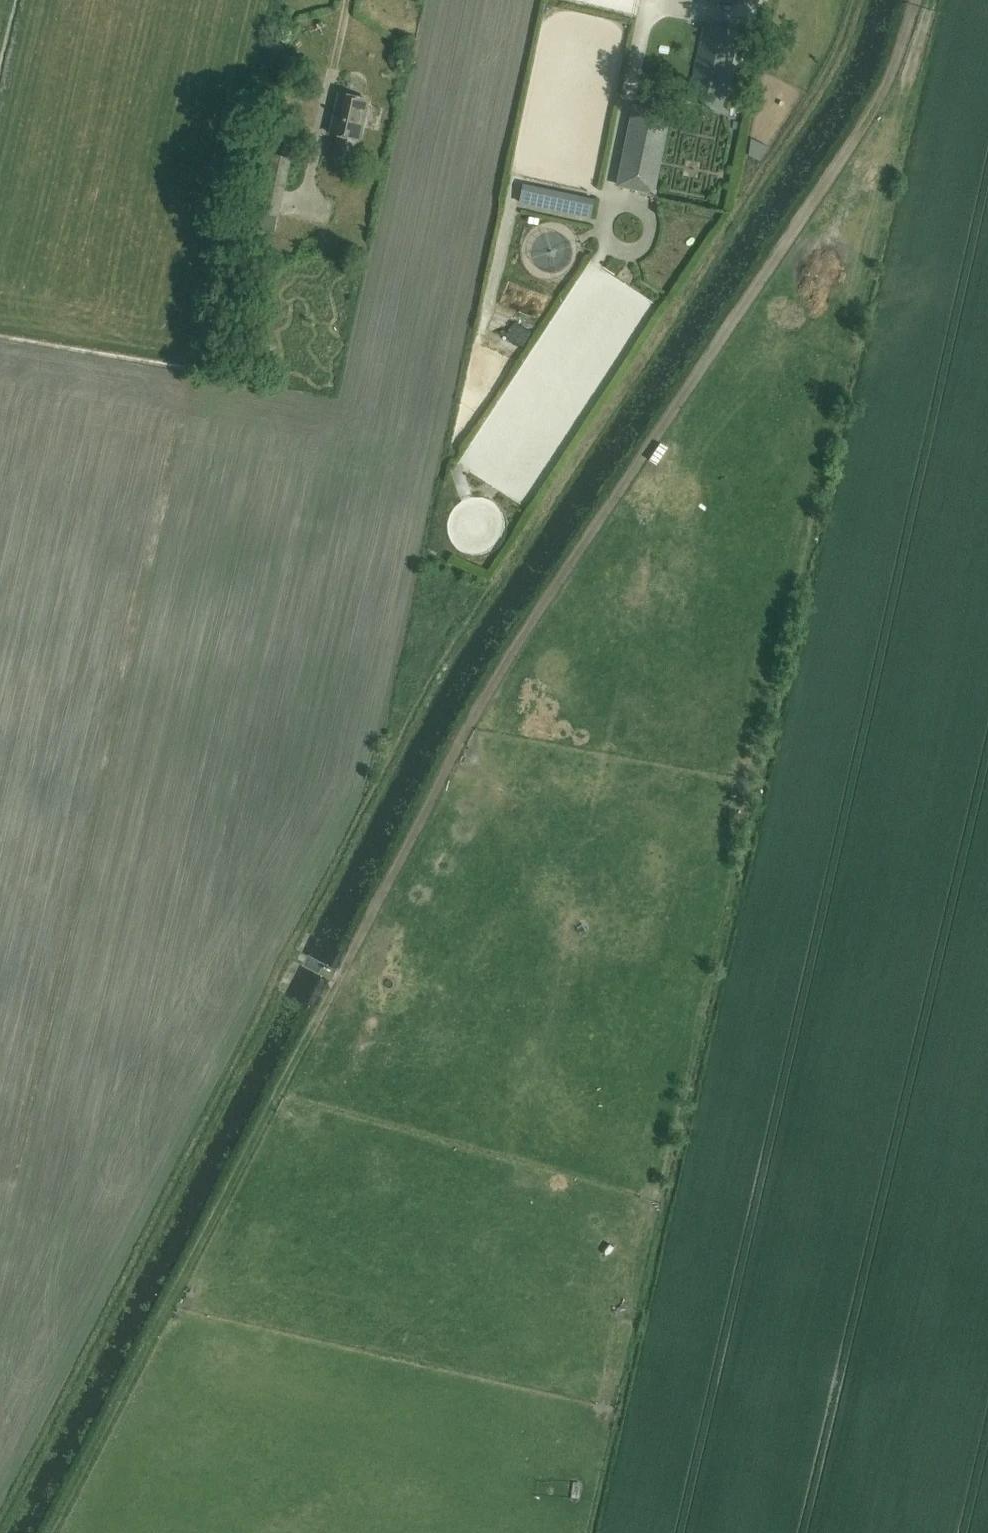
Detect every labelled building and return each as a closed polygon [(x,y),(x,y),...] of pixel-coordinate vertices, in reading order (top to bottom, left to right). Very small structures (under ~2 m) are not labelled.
[(691,100),(720,106),(737,31),(707,24),(691,100)] [(334,153),(354,158),(367,99),(339,93),(330,133),(338,135),(334,153)] [(617,186),(655,194),(671,113),(633,105),(617,186)] [(290,159),(262,153),(251,209),(278,215),(290,159)] [(524,181),(522,193),(541,197),(544,186),(524,181)]
